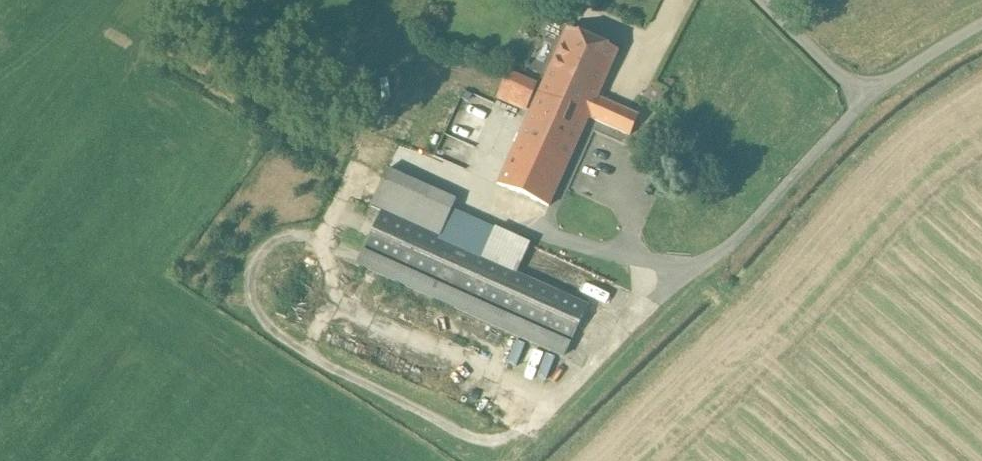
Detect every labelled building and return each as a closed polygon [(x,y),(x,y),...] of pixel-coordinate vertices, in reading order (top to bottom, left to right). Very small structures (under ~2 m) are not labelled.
[(619,51),(568,28),(541,89),(538,96),(588,119),(598,98),(619,51)] [(541,89),(510,75),(502,96),(497,107),(527,120),(538,96),(541,89)] [(588,119),(538,96),(527,120),(498,186),(548,209),(588,119)] [(639,116),(598,98),(588,119),(630,137),(639,116)] [(456,222),(449,219),(456,201),(388,170),(371,206),(383,212),(358,265),(563,358),(589,303),(518,272),(483,256),(470,250),(478,232),(456,222)] [(483,256),(518,272),(533,239),(498,223),(483,256)]
